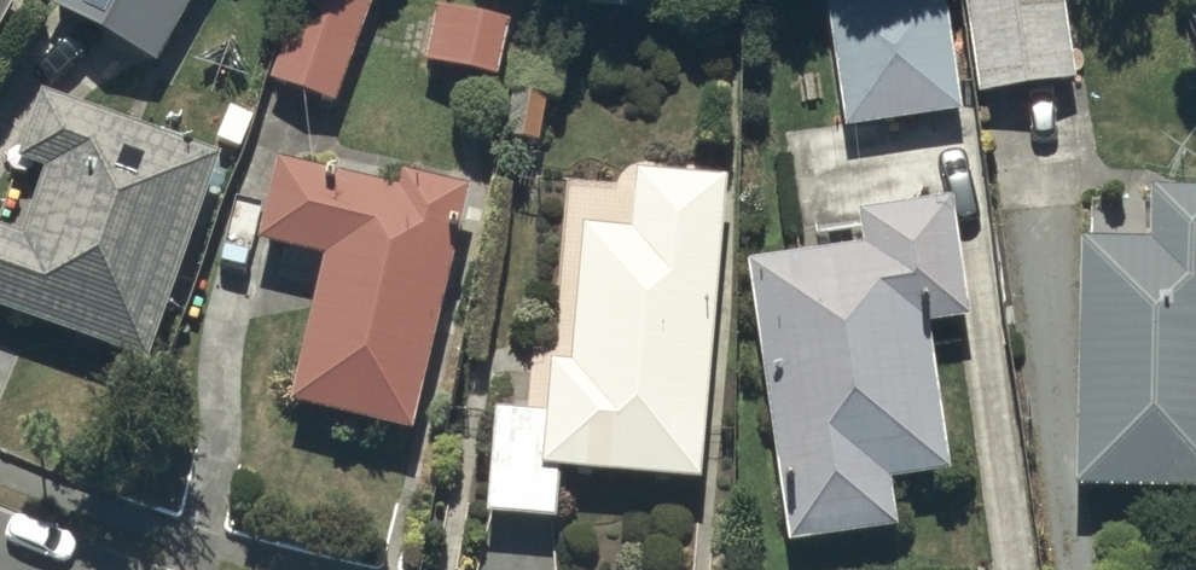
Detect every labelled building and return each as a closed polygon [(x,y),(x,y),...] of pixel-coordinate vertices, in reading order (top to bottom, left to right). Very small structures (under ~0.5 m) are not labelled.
[(27,0),(0,0),(0,50),(27,0)] [(161,74),(202,0),(58,0),(50,14),(161,74)] [(339,113),(380,0),(307,0),(275,90),(339,113)] [(964,122),(946,0),(940,0),(831,15),(848,138),(964,122)] [(1078,91),(1065,0),(968,0),(983,105),(1078,91)] [(428,73),(501,90),(514,36),(441,19),(428,73)] [(509,146),(542,152),(550,110),(516,104),(509,146)] [(151,375),(225,169),(46,106),(22,174),(49,183),(26,248),(0,239),(0,321),(151,375)] [(295,418),(417,446),(473,202),(408,187),(404,204),(281,175),(263,256),(329,271),(295,418)] [(547,482),(705,494),(729,193),(642,186),(638,244),(588,240),(577,379),(555,377),(547,482)] [(1195,505),(1195,205),(1156,204),(1155,255),(1086,254),(1081,503),(1195,505)] [(972,331),(955,212),(864,225),(869,259),(752,276),(793,557),(901,541),(894,494),(954,485),(932,337),(972,331)]
